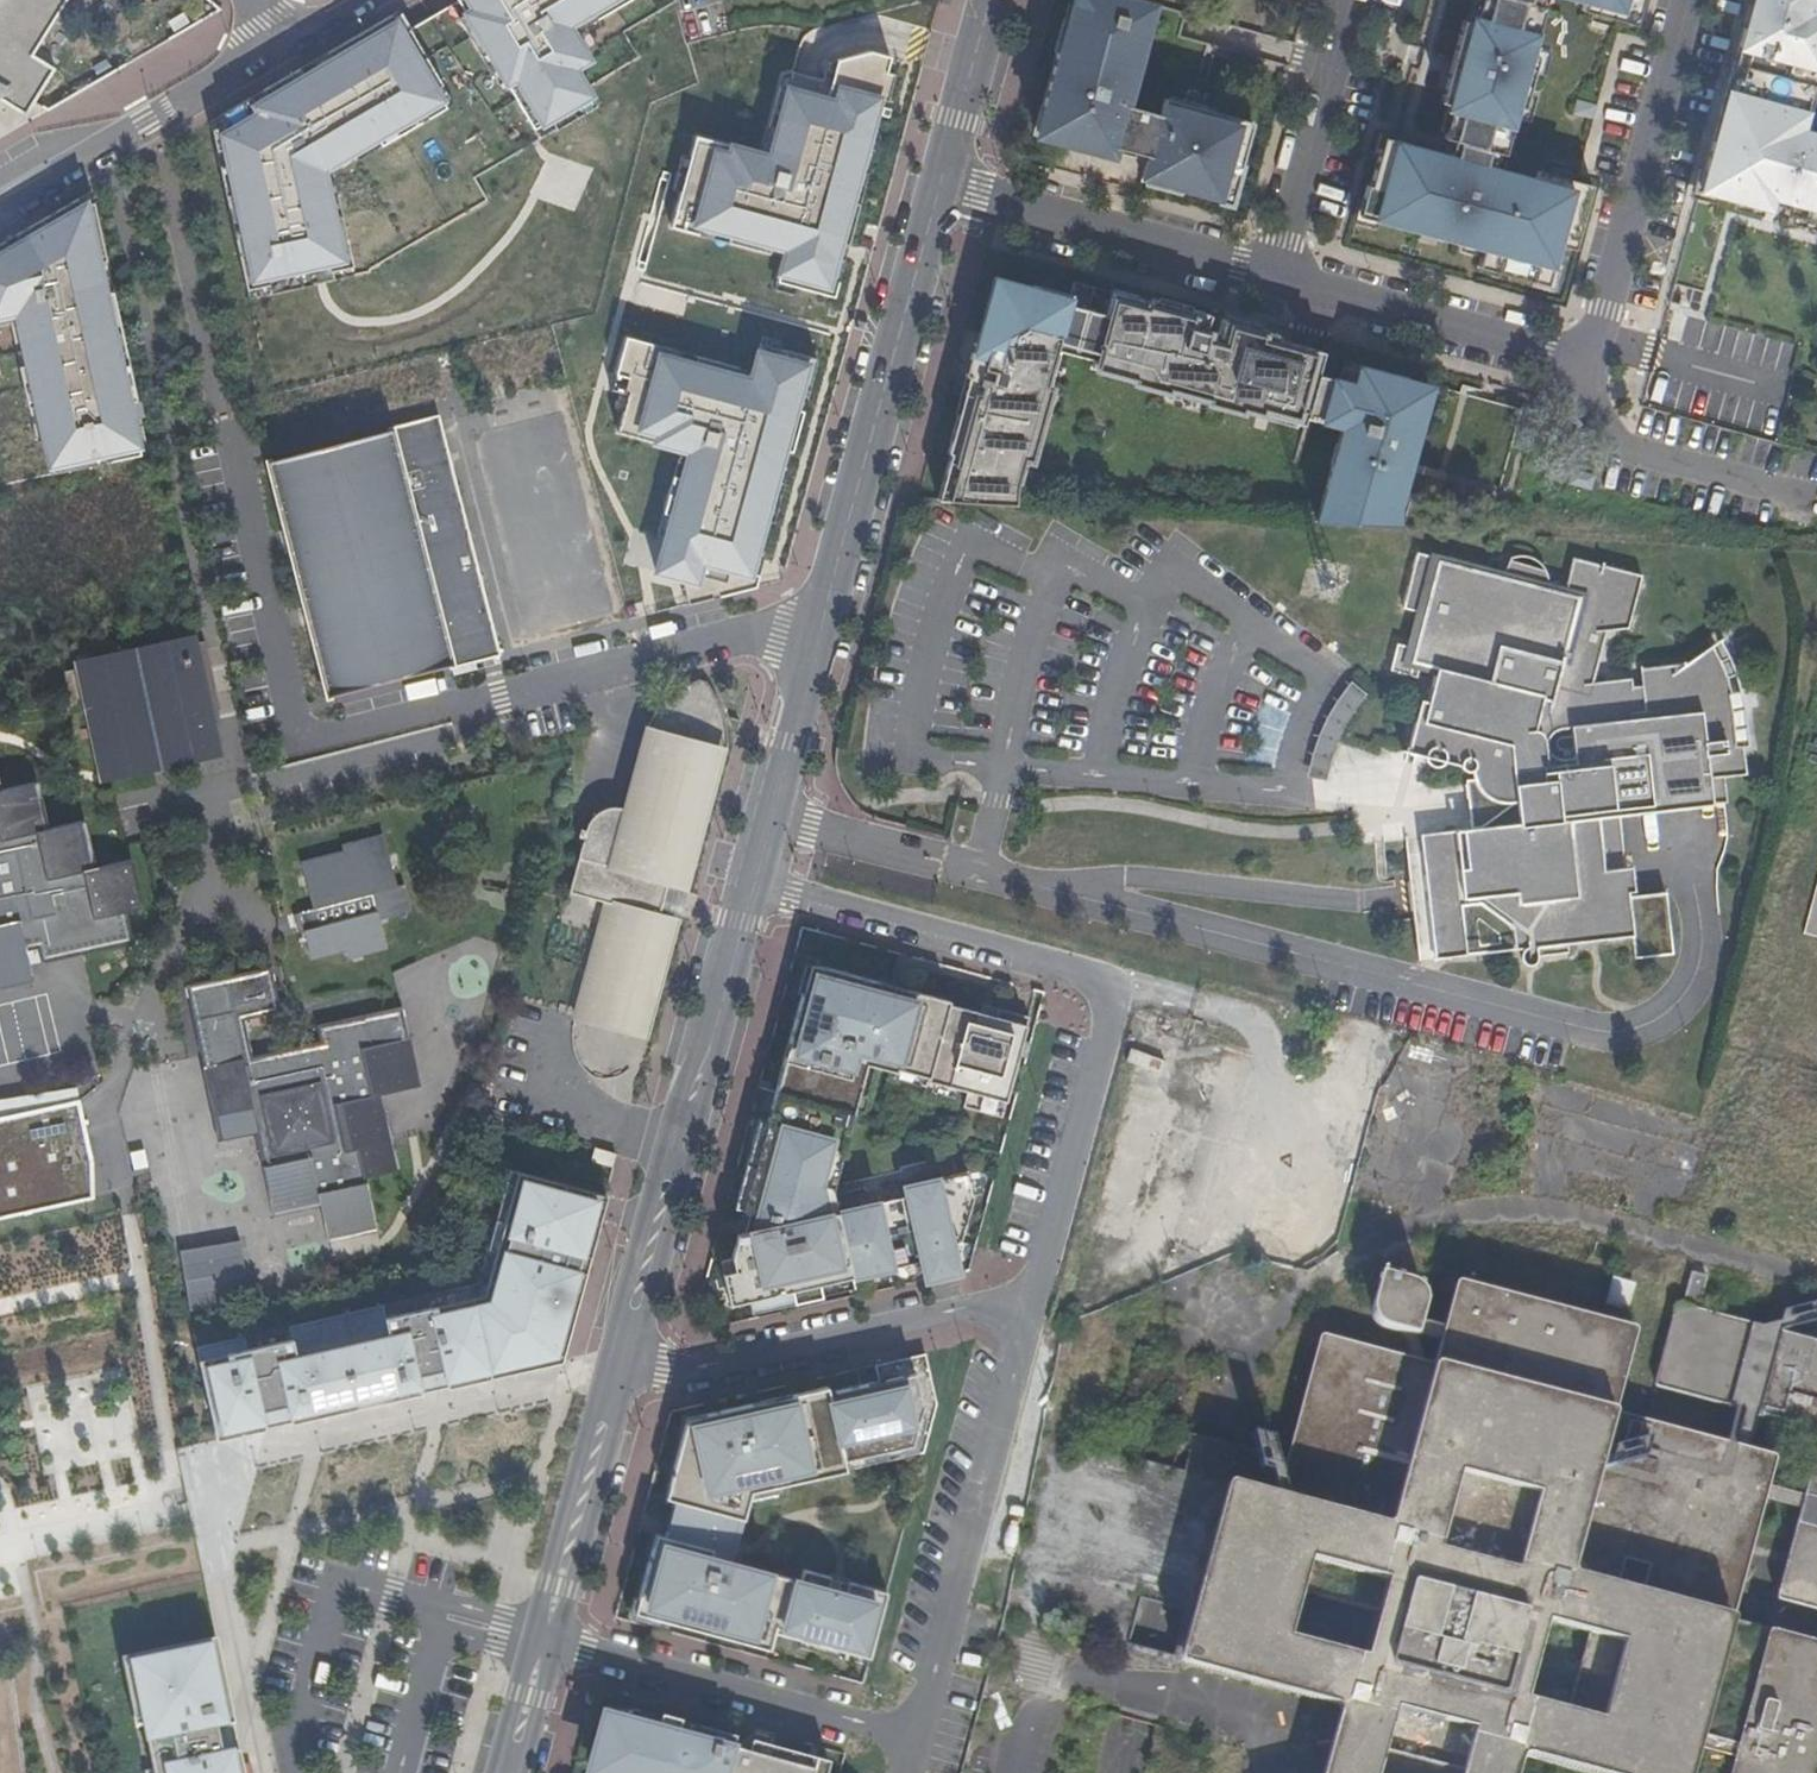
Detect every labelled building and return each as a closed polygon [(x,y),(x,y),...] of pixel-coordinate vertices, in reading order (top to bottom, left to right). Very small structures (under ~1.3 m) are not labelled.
[(27,117),(56,70),(33,56),(68,0),(0,0),(0,100),(27,117)] [(551,121),(555,128),(556,131),(597,107),(575,70),(590,61),(574,34),(569,27),(593,13),(598,21),(632,0),(457,0),(458,2),(465,14),(457,19),(481,58),(489,54),(498,69),(534,131),(551,121)] [(1061,31),(1054,29),(1026,130),(1054,138),(1053,141),(1106,156),(1108,147),(1143,157),(1136,181),(1223,205),(1246,124),(1159,99),(1154,115),(1117,105),(1146,3),(1134,0),(1069,0),(1061,31)] [(1472,21),(1467,19),(1441,102),(1450,105),(1440,137),(1444,138),(1452,141),(1447,156),(1440,154),(1381,137),(1367,186),(1363,185),(1361,192),(1355,214),(1479,249),(1474,267),(1545,286),(1556,245),(1572,249),(1590,186),(1535,171),(1532,182),(1496,173),(1490,171),(1496,152),(1502,154),(1535,57),(1528,55),(1544,9),(1534,6),(1536,0),(1478,0),(1472,21)] [(1534,6),(1544,9),(1547,0),(1536,0),(1534,6)] [(1578,10),(1633,25),(1640,0),(1580,0),(1578,10)] [(1706,158),(1701,177),(1696,195),(1714,200),(1733,205),(1759,213),(1765,214),(1767,209),(1768,203),(1785,207),(1783,213),(1782,219),(1787,220),(1816,228),(1816,136),(1799,131),(1812,83),(1816,84),(1816,0),(1750,0),(1706,158)] [(450,7),(457,19),(465,14),(458,2),(450,7)] [(403,34),(409,31),(398,12),(392,16),(403,34)] [(574,34),(598,21),(593,13),(569,27),(574,34)] [(382,147),(446,109),(435,91),(442,87),(409,31),(403,34),(392,16),(327,54),(331,61),(304,77),(299,70),(298,70),(263,91),(267,98),(254,106),(250,98),(223,114),(228,122),(211,131),(216,152),(225,150),(228,165),(219,167),(229,209),(238,207),(244,237),(235,239),(246,290),(267,286),(269,294),(334,282),(332,273),(353,268),(338,195),(329,197),(324,172),(378,140),(382,147)] [(796,288),(833,298),(843,261),(836,259),(840,244),(847,247),(859,206),(851,204),(859,173),(867,175),(873,153),(865,151),(870,133),(879,100),(887,103),(894,76),(886,74),(890,59),(870,53),(837,62),(831,84),(823,82),(793,73),(788,90),(779,87),(768,129),(777,131),(769,158),(761,155),(696,137),(690,158),(681,192),(671,228),(713,239),(715,230),(730,234),(727,243),(769,254),(771,246),(785,250),(783,258),(776,283),(796,288)] [(331,61),(327,54),(299,70),(304,77),(331,61)] [(490,73),(498,69),(489,54),(481,58),(490,73)] [(831,84),(837,62),(828,64),(823,82),(831,84)] [(788,90),(793,73),(782,76),(779,87),(788,90)] [(1812,83),(1799,131),(1816,136),(1816,124),(1812,123),(1816,106),(1816,84),(1812,83)] [(454,105),(442,87),(435,91),(446,109),(454,105)] [(267,98),(263,91),(250,98),(254,106),(267,98)] [(228,122),(223,114),(209,122),(211,131),(228,122)] [(538,138),(555,128),(551,121),(534,131),(538,138)] [(777,131),(768,129),(761,155),(769,158),(777,131)] [(865,151),(873,153),(878,136),(870,133),(865,151)] [(1440,154),(1447,156),(1452,141),(1444,138),(1440,154)] [(329,197),(338,195),(333,176),(382,147),(378,140),(324,172),(329,197)] [(216,152),(219,167),(228,165),(225,150),(216,152)] [(1496,152),(1490,171),(1496,173),(1502,154),(1496,152)] [(681,192),(690,158),(682,156),(672,190),(681,192)] [(851,204),(859,206),(867,175),(859,173),(851,204)] [(1696,195),(1701,177),(1694,175),(1687,202),(1712,208),(1714,200),(1696,195)] [(104,253),(90,191),(0,244),(0,324),(9,322),(17,321),(26,364),(18,366),(28,408),(36,406),(43,439),(51,474),(140,455),(132,422),(128,402),(136,400),(132,379),(123,381),(113,335),(122,333),(113,292),(104,293),(97,263),(106,261),(104,253)] [(1768,203),(1767,209),(1783,213),(1785,207),(1768,203)] [(1759,213),(1733,205),(1730,213),(1757,221),(1759,213)] [(238,207),(229,209),(235,239),(244,237),(238,207)] [(1787,220),(1784,228),(1816,237),(1816,228),(1787,220)] [(715,230),(713,239),(727,243),(730,234),(715,230)] [(836,259),(843,261),(847,247),(840,244),(836,259)] [(771,246),(769,254),(783,258),(785,250),(771,246)] [(104,293),(113,292),(106,261),(97,263),(104,293)] [(332,273),(334,282),(355,277),(353,268),(332,273)] [(942,455),(931,501),(1388,527),(1391,469),(1492,496),(1516,405),(1343,359),(1317,352),(1318,349),(1241,329),(1242,323),(1144,297),(1143,300),(1123,295),(1066,280),(1062,294),(1026,284),(1025,288),(987,278),(940,454),(942,455)] [(794,296),(796,288),(776,283),(774,291),(794,296)] [(248,299),(269,294),(267,286),(246,290),(248,299)] [(9,322),(18,366),(26,364),(17,321),(9,322)] [(132,379),(122,333),(113,335),(123,381),(132,379)] [(806,398),(816,360),(779,351),(759,346),(753,371),(751,379),(736,376),(738,368),(697,356),(695,365),(680,361),(683,353),(627,338),(617,375),(628,378),(624,394),(629,395),(624,412),(619,433),(682,450),(690,452),(683,479),(675,477),(665,513),(673,516),(668,533),(657,573),(683,579),(690,605),(755,589),(758,577),(750,574),(755,555),(763,558),(772,523),(764,521),(769,504),(777,506),(783,484),(775,482),(783,451),(791,453),(802,413),(794,410),(798,395),(806,398)] [(759,346),(779,351),(781,343),(761,338),(759,346)] [(695,365),(697,356),(683,353),(680,361),(695,365)] [(751,379),(753,371),(738,368),(736,376),(751,379)] [(628,378),(617,375),(612,391),(621,393),(616,410),(624,412),(629,395),(624,394),(628,378)] [(794,410),(802,413),(806,398),(798,395),(794,410)] [(128,402),(132,422),(141,420),(136,400),(128,402)] [(35,441),(43,439),(36,406),(28,408),(35,441)] [(329,700),(497,655),(436,422),(268,466),(329,700)] [(690,452),(682,450),(675,477),(683,479),(690,452)] [(775,482),(783,484),(791,453),(783,451),(775,482)] [(1587,489),(1590,476),(1568,470),(1565,483),(1587,489)] [(764,521),(772,523),(777,506),(769,504),(764,521)] [(673,516),(665,513),(660,531),(668,533),(673,516)] [(1615,813),(1724,799),(1722,772),(1743,772),(1741,754),(1742,745),(1745,745),(1746,733),(1744,720),(1740,694),(1731,669),(1717,638),(1665,674),(1665,665),(1635,668),(1636,683),(1628,686),(1627,677),(1588,682),(1603,630),(1625,626),(1637,575),(1568,557),(1559,589),(1552,587),(1543,585),(1543,580),(1543,573),(1539,566),(1534,561),(1528,557),(1521,555),(1514,555),(1506,556),(1501,572),(1492,570),(1491,570),(1479,568),(1425,552),(1423,555),(1413,552),(1398,606),(1421,612),(1411,648),(1394,643),(1387,668),(1412,675),(1415,664),(1426,667),(1418,700),(1411,698),(1399,750),(1415,754),(1417,758),(1420,762),(1424,764),(1430,764),(1433,762),(1436,759),(1450,762),(1451,766),(1453,769),(1457,770),(1461,770),(1463,767),(1466,773),(1466,779),(1469,784),(1471,787),(1474,791),(1479,795),(1482,798),(1486,800),(1491,801),(1495,801),(1503,802),(1506,823),(1417,834),(1432,958),(1629,935),(1631,955),(1670,951),(1665,893),(1625,896),(1615,813)] [(750,574),(758,577),(763,558),(755,555),(750,574)] [(185,631),(62,660),(92,785),(214,756),(185,631)] [(204,749),(178,641),(72,666),(98,776),(204,749)] [(1341,681),(1302,772),(1321,780),(1360,689),(1341,681)] [(1274,755),(1291,713),(1265,703),(1248,744),(1274,755)] [(563,892),(597,900),(569,1017),(632,1034),(663,918),(653,915),(662,882),(672,885),(709,746),(639,728),(618,808),(613,807),(608,807),(603,807),(598,809),(594,811),(590,814),(586,817),(583,821),(580,825),(579,830),(574,829),(572,837),(576,838),(563,892)] [(632,1034),(643,1036),(674,921),(682,888),(720,749),(709,746),(672,885),(662,882),(653,915),(663,918),(632,1034)] [(57,960),(79,955),(127,944),(119,913),(133,909),(122,862),(84,870),(73,823),(36,831),(25,786),(0,791),(0,989),(23,983),(17,954),(53,946),(57,960)] [(1432,958),(1417,834),(1401,836),(1409,899),(1416,960),(1432,958)] [(312,912),(298,915),(310,962),(345,954),(347,960),(387,951),(381,924),(409,916),(402,889),(397,890),(384,840),(343,851),(344,857),(301,868),(312,912)] [(1802,931),(1816,935),(1816,878),(1802,931)] [(963,1174),(902,1189),(904,1199),(823,1218),(817,1191),(823,1170),(835,1173),(845,1131),(832,1127),(836,1110),(850,1113),(863,1063),(893,1073),(894,1070),(924,1078),(924,1081),(963,1092),(959,1107),(998,1118),(1024,1019),(977,1005),(975,1013),(944,1004),(945,1002),(813,966),(804,997),(797,995),(762,1122),(754,1120),(730,1208),(746,1212),(740,1233),(733,1235),(727,1259),(729,1272),(719,1274),(725,1304),(744,1300),(787,1290),(790,1303),(817,1297),(817,1295),(814,1284),(848,1276),(919,1260),(923,1280),(956,1272),(949,1244),(958,1241),(969,1198),(963,1174)] [(417,1090),(399,1009),(315,1028),(319,1044),(239,1062),(231,1024),(280,1013),(270,968),(184,988),(200,1058),(219,1144),(255,1136),(273,1219),(320,1209),(328,1245),(376,1234),(358,1153),(391,1146),(380,1098),(417,1090)] [(767,1083),(755,1080),(753,1088),(765,1091),(767,1083)] [(77,1102),(74,1088),(0,1100),(0,1119),(77,1102)] [(78,1203),(70,1166),(92,1161),(79,1101),(77,1102),(0,1119),(0,1220),(78,1203)] [(845,1131),(850,1113),(836,1110),(832,1127),(845,1131)] [(591,1161),(612,1167),(616,1156),(595,1149),(591,1161)] [(563,1362),(606,1196),(510,1171),(480,1284),(427,1296),(429,1308),(385,1318),(382,1306),(288,1327),(291,1340),(246,1350),(243,1337),(195,1348),(217,1441),(224,1439),(266,1429),(307,1420),(353,1410),(398,1400),(450,1388),(517,1373),(563,1362)] [(233,1238),(174,1253),(188,1308),(247,1292),(233,1238)] [(1605,1417),(1627,1332),(1456,1287),(1445,1329),(1418,1322),(1425,1298),(1424,1289),(1417,1281),(1378,1273),(1367,1312),(1372,1321),(1382,1327),(1442,1343),(1434,1370),(1320,1341),(1289,1460),(1181,1432),(1171,1468),(1226,1482),(1177,1664),(1284,1692),(1342,1708),(1325,1772),(1510,1772),(1516,1751),(1599,1772),(1810,1772),(1816,1747),(1816,1647),(1723,1622),(1755,1497),(1758,1483),(1764,1459),(1605,1417)] [(851,1288),(848,1276),(814,1284),(817,1295),(851,1288)] [(1625,1310),(1632,1282),(1607,1276),(1601,1305),(1625,1310)] [(1697,1315),(1706,1282),(1690,1278),(1682,1311),(1675,1309),(1656,1384),(1816,1426),(1816,1346),(1697,1315)] [(746,1313),(790,1303),(787,1290),(744,1300),(746,1313)] [(631,1612),(703,1632),(706,1623),(742,1633),(744,1625),(769,1632),(865,1658),(882,1592),(799,1570),(795,1582),(721,1561),(705,1557),(710,1535),(727,1540),(738,1497),(746,1497),(746,1490),(806,1477),(807,1466),(843,1459),(882,1451),(884,1460),(919,1453),(932,1404),(920,1354),(871,1366),(874,1381),(825,1392),(824,1387),(779,1395),(685,1418),(660,1506),(672,1509),(663,1545),(649,1545),(631,1612)] [(845,1468),(884,1460),(882,1451),(843,1459),(845,1468)] [(1806,1496),(1802,1510),(1789,1559),(1816,1567),(1816,1454),(1806,1496)] [(1802,1510),(1806,1496),(1758,1483),(1755,1497),(1802,1510)] [(727,1540),(710,1535),(705,1557),(721,1561),(727,1540)] [(1789,1559),(1779,1599),(1816,1609),(1816,1567),(1789,1559)] [(706,1623),(703,1632),(764,1649),(769,1632),(744,1625),(742,1633),(706,1623)] [(241,1764),(228,1700),(216,1641),(121,1660),(135,1728),(143,1726),(152,1771),(144,1772),(243,1772),(241,1764)] [(824,1766),(790,1756),(789,1757),(786,1768),(765,1762),(768,1751),(747,1745),(744,1757),(728,1753),(731,1741),(694,1730),(693,1731),(690,1742),(673,1737),(675,1726),(676,1725),(656,1720),(653,1733),(598,1717),(586,1764),(620,1772),(823,1772),(824,1766)] [(675,1726),(673,1737),(690,1742),(693,1731),(675,1726)] [(768,1751),(765,1762),(786,1768),(789,1757),(768,1751)]
